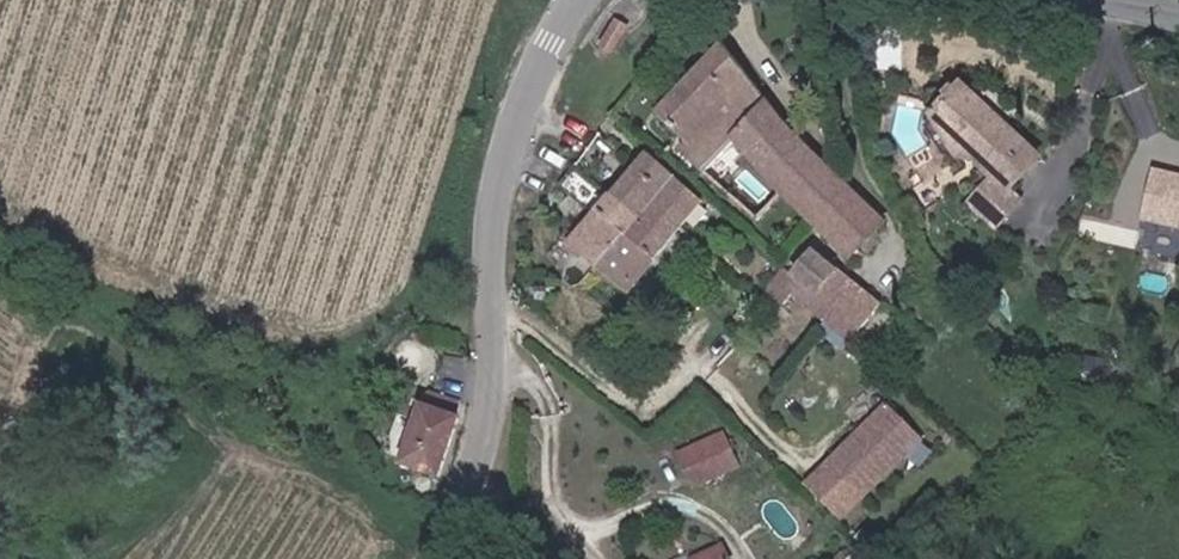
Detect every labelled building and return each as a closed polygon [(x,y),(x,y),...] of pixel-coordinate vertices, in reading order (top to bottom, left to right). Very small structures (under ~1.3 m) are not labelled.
[(619,11),(632,22),(641,10),(629,0),(628,0),(619,11)] [(856,261),(892,218),(776,101),(736,51),(671,120),(683,131),(677,139),(717,175),(744,142),(794,197),(856,261)] [(1058,159),(978,85),(948,120),(965,150),(1001,176),(977,206),(1008,231),(1034,200),(1027,193),(1058,159)] [(717,202),(661,155),(582,248),(637,295),(717,202)] [(1167,172),(1154,218),(1178,226),(1178,175),(1167,172)] [(866,335),(890,308),(843,277),(850,270),(825,251),(802,279),(790,270),(773,294),(800,315),(811,302),(851,338),(860,330),(866,335)] [(427,408),(415,443),(419,444),(412,465),(410,468),(449,481),(468,423),(461,421),(465,407),(434,397),(430,409),(427,408)] [(868,504),(930,443),(893,407),(832,469),(868,504)] [(687,455),(705,488),(746,466),(728,433),(687,455)] [(738,557),(733,546),(705,558),(734,558),(738,557)]
